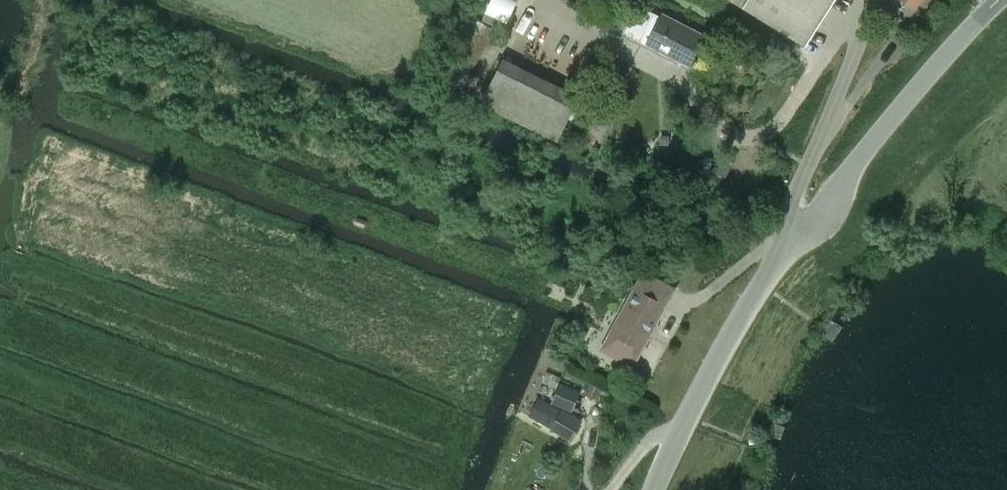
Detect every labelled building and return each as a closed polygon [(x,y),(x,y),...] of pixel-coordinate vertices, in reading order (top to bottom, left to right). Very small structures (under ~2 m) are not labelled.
[(830,0),(752,0),(748,6),(803,41),(830,0)] [(915,10),(925,0),(904,0),(915,10)] [(689,66),(705,35),(664,14),(661,18),(655,15),(651,24),(657,27),(648,45),(689,66)] [(578,96),(503,58),(481,103),(556,140),(578,96)] [(685,151),(669,159),(677,175),(693,167),(685,151)] [(645,271),(636,288),(602,350),(634,367),(677,289),(645,271)] [(581,392),(599,400),(606,383),(593,378),(589,388),(584,386),(581,392)] [(572,411),(581,392),(562,384),(554,403),(572,411)] [(573,440),(583,422),(545,400),(535,418),(573,440)]
